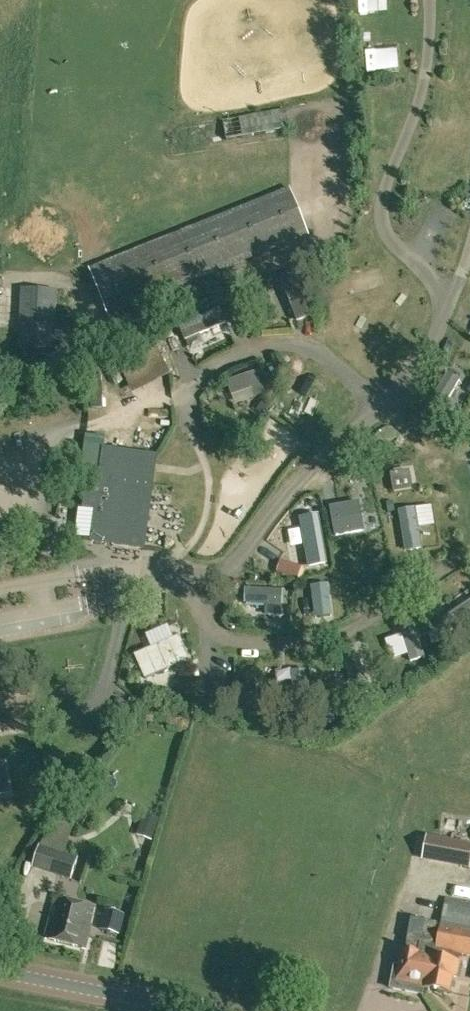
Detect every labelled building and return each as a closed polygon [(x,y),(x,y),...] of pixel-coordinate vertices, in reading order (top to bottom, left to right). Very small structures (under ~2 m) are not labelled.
[(378,31),(390,30),(388,3),(376,4),(378,31)] [(373,70),(402,69),(401,45),(372,47),(373,70)] [(221,119),(225,143),(291,131),(291,130),(290,130),(286,108),(221,119)] [(88,267),(108,315),(309,235),(290,186),(88,267)] [(306,284),(286,289),(291,311),(301,308),(306,330),(317,327),(306,284)] [(17,346),(53,347),(57,289),(20,287),(17,346)] [(255,321),(260,332),(268,329),(263,317),(255,321)] [(266,321),(269,333),(285,329),(283,318),(266,321)] [(272,392),(264,369),(228,381),(232,394),(255,386),(259,397),(272,392)] [(91,407),(103,406),(100,375),(89,376),(91,407)] [(263,415),(270,405),(263,401),(257,410),(263,415)] [(92,540),(143,548),(156,456),(102,448),(104,439),(89,437),(84,469),(89,470),(84,507),(96,509),(92,540)] [(412,488),(409,470),(391,473),(394,491),(412,488)] [(393,501),(385,502),(387,512),(394,511),(393,501)] [(431,531),(440,531),(439,512),(414,513),(416,560),(432,559),(431,531)] [(319,513),(301,516),(309,566),(327,563),(319,513)] [(300,568),(289,565),(286,573),(298,577),(300,568)] [(96,578),(77,582),(79,592),(98,588),(96,578)] [(282,615),(283,589),(245,587),(244,602),(264,603),(264,614),(282,615)] [(341,622),(339,589),(327,590),(329,623),(341,622)] [(390,675),(383,678),(387,686),(394,683),(390,675)] [(335,712),(325,712),(325,725),(335,725),(335,712)] [(76,820),(82,824),(87,815),(82,812),(76,820)] [(144,814),(137,835),(149,839),(157,819),(144,814)] [(469,868),(469,866),(469,844),(425,837),(421,860),(469,868)] [(34,867),(71,878),(77,858),(71,857),(41,847),(34,867)] [(423,994),(424,987),(450,992),(453,976),(458,976),(461,961),(459,961),(460,953),(469,955),(469,902),(447,897),(435,947),(432,946),(437,923),(412,918),(406,950),(402,949),(399,965),(395,965),(390,987),(423,994)] [(45,938),(86,948),(92,925),(90,924),(95,908),(55,898),(45,938)] [(102,930),(119,935),(125,913),(107,909),(105,919),(102,930)]
